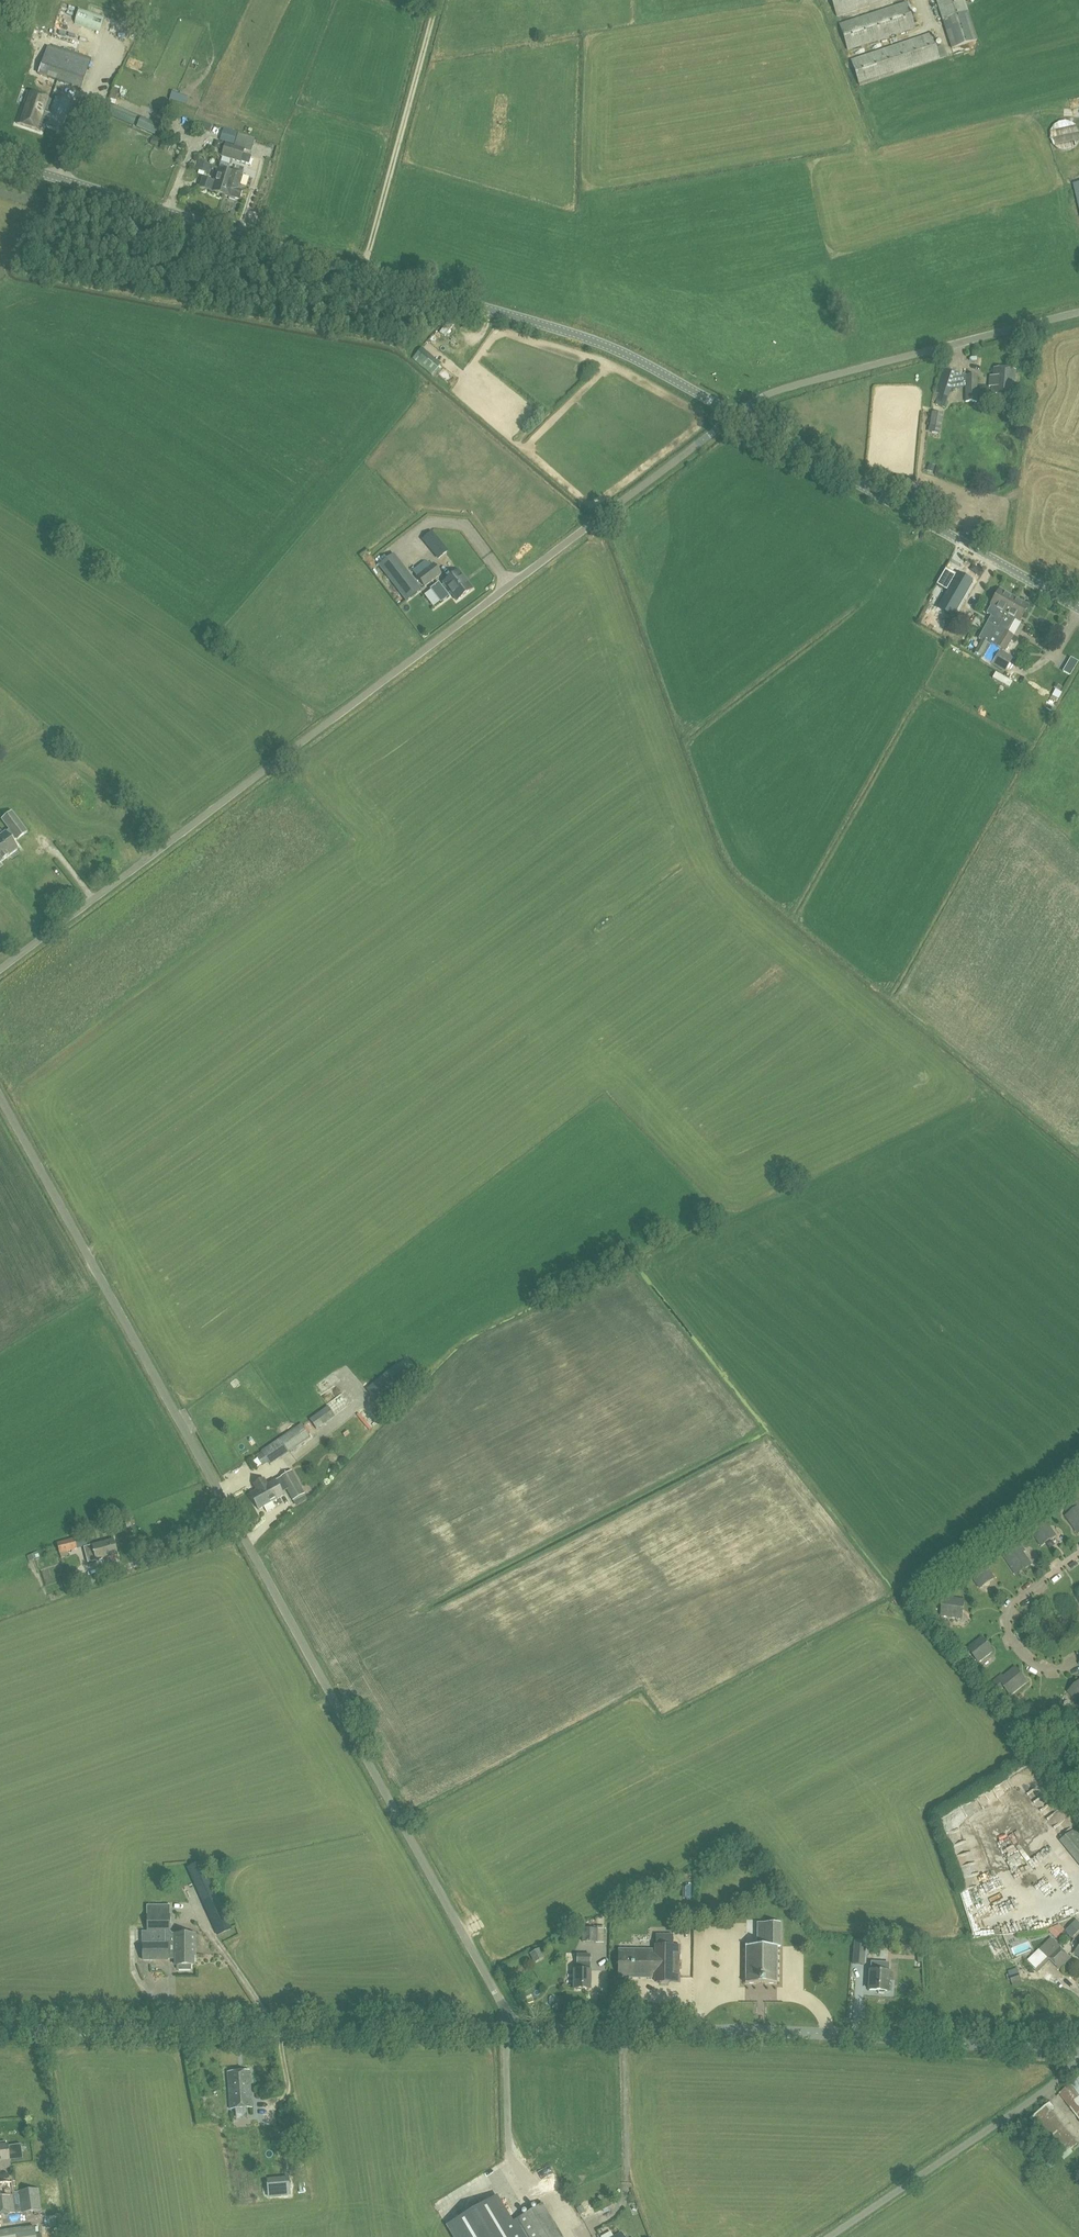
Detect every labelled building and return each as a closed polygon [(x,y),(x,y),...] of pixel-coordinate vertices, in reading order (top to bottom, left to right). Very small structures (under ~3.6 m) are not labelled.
[(886,0),(831,0),(837,17),(886,0)] [(951,49),(977,41),(964,0),(936,0),(951,49)] [(848,51),(915,28),(906,2),(839,24),(848,51)] [(74,23),(100,32),(105,17),(79,8),(74,23)] [(859,86),(940,59),(931,33),(850,60),(859,86)] [(81,89),(90,60),(48,46),(38,74),(81,89)] [(132,101),(135,89),(127,87),(124,99),(132,101)] [(61,128),(68,105),(55,100),(48,118),(45,117),(51,100),(27,92),(27,93),(21,91),(17,103),(23,105),(16,123),(41,132),(44,120),(47,121),(47,123),(61,128)] [(137,116),(121,108),(112,105),(108,115),(116,118),(133,126),(137,116)] [(159,125),(141,117),(137,127),(155,135),(159,125)] [(248,136),(238,133),(224,129),(221,142),(225,143),(221,157),(240,163),(240,161),(249,164),(252,156),(243,153),(248,136)] [(200,162),(197,170),(209,173),(211,166),(200,162)] [(217,168),(213,181),(202,178),(199,188),(210,192),(229,197),(229,199),(235,200),(236,198),(240,199),(242,192),(237,191),(242,172),(235,170),(234,172),(217,168)] [(434,372),(441,364),(422,348),(415,355),(434,372)] [(947,397),(955,372),(942,368),(934,393),(947,397)] [(1013,396),(1015,370),(993,369),(993,376),(989,376),(988,387),(992,387),(991,395),(1013,396)] [(965,402),(976,402),(977,375),(966,375),(965,402)] [(931,413),(929,433),(940,434),(942,414),(931,413)] [(430,532),(422,538),(415,544),(423,554),(430,549),(438,559),(446,552),(430,532)] [(398,554),(405,561),(414,552),(406,545),(398,554)] [(351,563),(359,557),(356,552),(348,558),(351,563)] [(420,589),(393,554),(378,565),(405,601),(420,589)] [(432,563),(415,576),(424,586),(430,582),(440,574),(432,563)] [(455,600),(472,588),(459,572),(443,584),(446,588),(443,590),(438,582),(429,589),(440,603),(448,596),(447,594),(449,592),(455,600)] [(943,596),(973,614),(981,601),(967,593),(973,581),(957,572),(943,596)] [(981,657),(1001,621),(1013,599),(999,591),(991,605),(987,613),(991,616),(978,639),(981,640),(974,653),(981,657)] [(1027,607),(1013,599),(1001,621),(981,657),(992,663),(999,650),(995,648),(996,646),(1005,651),(1011,642),(1015,644),(1018,639),(1008,633),(1015,619),(1019,622),(1027,607)] [(1019,661),(1025,654),(1019,648),(1013,656),(1019,661)] [(1049,694),(1055,697),(1058,688),(1052,686),(1049,694)] [(18,850),(12,842),(16,839),(17,839),(27,832),(12,813),(2,820),(10,830),(3,835),(0,831),(0,863),(18,850)] [(36,836),(33,845),(40,848),(43,839),(36,836)] [(76,857),(79,865),(93,860),(90,852),(76,857)] [(50,867),(56,878),(63,875),(56,863),(50,867)] [(61,885),(66,894),(75,889),(70,880),(61,885)] [(20,902),(25,899),(20,890),(14,893),(20,902)] [(28,898),(23,901),(28,910),(33,906),(28,898)] [(317,1429),(334,1416),(327,1406),(309,1419),(317,1429)] [(270,1464),(289,1450),(291,1453),(297,1449),(295,1447),(307,1440),(310,1437),(301,1423),(280,1438),(261,1450),(262,1452),(256,1456),(262,1465),(268,1462),(270,1464)] [(292,1471),(280,1477),(281,1479),(286,1488),(294,1502),(306,1495),(292,1471)] [(274,1480),(268,1484),(264,1478),(253,1484),(256,1490),(249,1494),(258,1509),(283,1495),(281,1491),(286,1488),(281,1479),(276,1482),(274,1480)] [(1075,1528),(1078,1533),(1078,1532),(1078,1502),(1073,1506),(1076,1510),(1067,1516),(1075,1528)] [(1032,1531),(1039,1541),(1042,1546),(1055,1537),(1052,1532),(1045,1522),(1032,1531)] [(77,1549),(77,1548),(87,1545),(84,1535),(56,1542),(59,1554),(77,1549)] [(96,1561),(117,1555),(113,1539),(92,1544),(92,1545),(84,1547),(87,1562),(96,1560),(96,1561)] [(1006,1558),(1014,1570),(1017,1575),(1031,1565),(1022,1552),(1024,1550),(1019,1543),(1012,1548),(1015,1552),(1006,1558)] [(971,1574),(978,1583),(981,1588),(994,1579),(991,1574),(984,1565),(971,1574)] [(942,1615),(956,1617),(963,1617),(965,1601),(948,1598),(949,1596),(940,1595),(939,1603),(944,1604),(942,1615)] [(979,1661),(988,1653),(992,1650),(983,1637),(978,1641),(969,1648),(979,1661)] [(1011,1693),(1022,1685),(1027,1681),(1016,1667),(1011,1671),(1003,1678),(1002,1676),(995,1681),(1000,1688),(1004,1685),(1011,1693)] [(1069,1690),(1073,1695),(1078,1702),(1078,1681),(1069,1690)] [(1054,1737),(1054,1725),(1054,1719),(1039,1719),(1039,1725),(1038,1736),(1054,1737)] [(1065,1826),(1071,1821),(1053,1801),(1043,1810),(1047,1815),(1046,1816),(1057,1829),(1063,1823),(1065,1826)] [(1076,1827),(1059,1840),(1078,1865),(1078,1830),(1076,1827)] [(216,1934),(230,1928),(201,1862),(187,1868),(216,1934)] [(111,1867),(111,1879),(133,1877),(133,1866),(111,1867)] [(230,1867),(214,1869),(216,1881),(231,1879),(230,1867)] [(147,1931),(160,1931),(165,1931),(165,1943),(143,1943),(143,1960),(167,1959),(167,1957),(175,1957),(175,1964),(178,1964),(178,1971),(184,1971),(184,1934),(173,1934),(169,1934),(169,1913),(147,1914),(147,1931)] [(1065,1931),(1072,1938),(1078,1931),(1078,1921),(1077,1919),(1065,1931)] [(758,1923),(757,1933),(757,1946),(747,1946),(747,1945),(745,1945),(745,1947),(745,1953),(745,1954),(745,1960),(745,1962),(745,1968),(745,1969),(745,1975),(745,1977),(745,1982),(745,1984),(777,1984),(777,1982),(777,1977),(777,1975),(777,1969),(777,1967),(777,1961),(777,1960),(777,1954),(777,1952),(777,1947),(780,1947),(780,1923),(758,1923)] [(1059,1924),(1048,1930),(1057,1939),(1066,1930),(1059,1924)] [(598,1928),(597,1928),(582,1928),(582,1942),(598,1942),(598,1928)] [(195,1934),(184,1934),(184,1971),(190,1971),(190,1969),(190,1964),(194,1964),(194,1957),(195,1957),(195,1934)] [(679,1982),(680,1946),(672,1946),(672,1935),(656,1935),(656,1950),(619,1949),(618,1977),(655,1978),(655,1982),(679,1982)] [(1071,1958),(1057,1944),(1050,1937),(1026,1962),(1035,1971),(1048,1957),(1060,1969),(1071,1958)] [(540,1948),(532,1952),(536,1959),(544,1955),(540,1948)] [(853,1964),(864,1965),(865,1950),(854,1949),(853,1964)] [(589,1989),(590,1955),(577,1955),(577,1970),(574,1970),(574,1989),(576,1989),(577,1990),(581,1990),(582,1989),(589,1989)] [(871,1962),(869,1990),(878,1991),(879,1993),(884,1994),(886,1991),(887,1991),(889,1963),(871,1962)] [(1008,1970),(1012,1982),(1022,1978),(1018,1967),(1008,1970)] [(230,2108),(252,2106),(249,2069),(227,2071),(230,2108)] [(1060,2094),(1078,2118),(1078,2078),(1060,2094)] [(1061,2155),(1076,2144),(1049,2111),(1054,2107),(1050,2102),(1031,2118),(1061,2155)] [(229,2118),(230,2137),(255,2136),(256,2149),(270,2148),(269,2116),(229,2118)] [(5,2145),(5,2143),(0,2143),(0,2162),(9,2161),(7,2145),(5,2145)] [(28,2175),(27,2160),(13,2161),(14,2176),(28,2175)] [(265,2171),(266,2178),(250,2181),(253,2197),(277,2192),(272,2170),(265,2171)] [(289,2176),(281,2177),(282,2195),(290,2195),(289,2176)] [(40,2210),(38,2189),(13,2192),(11,2182),(0,2183),(0,2215),(40,2210)] [(585,2196),(574,2203),(581,2214),(592,2207),(585,2196)] [(495,2197),(448,2224),(456,2236),(544,2236),(529,2212),(511,2223),(495,2197)] [(35,2233),(34,2227),(0,2232),(0,2236),(35,2236),(35,2233)]
